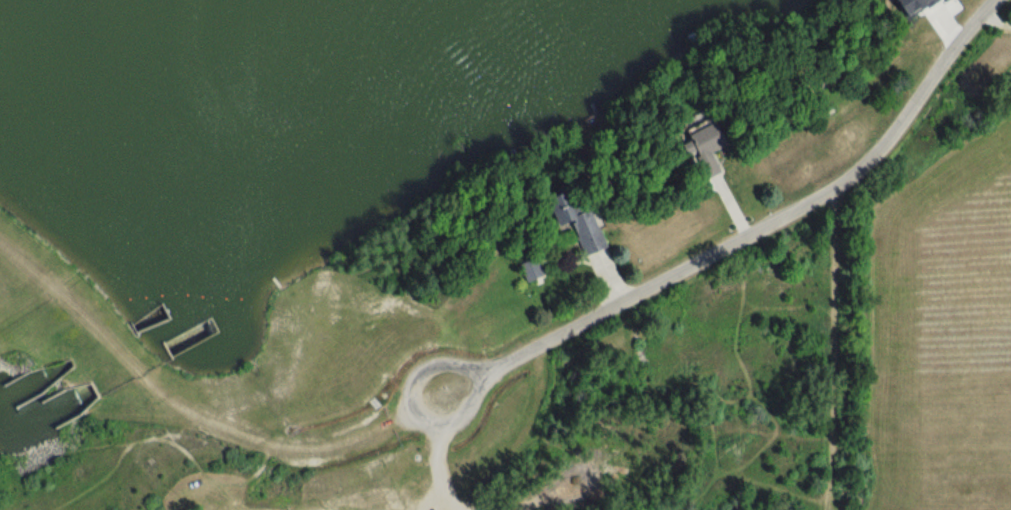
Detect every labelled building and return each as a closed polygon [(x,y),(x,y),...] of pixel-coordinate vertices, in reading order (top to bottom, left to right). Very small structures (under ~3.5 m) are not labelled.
[(693,179),(713,172),(698,123),(678,129),(693,179)] [(549,226),(564,221),(578,256),(598,248),(579,199),(563,206),(557,190),(538,198),(549,226)] [(538,276),(530,258),(513,266),(521,283),(538,276)]
